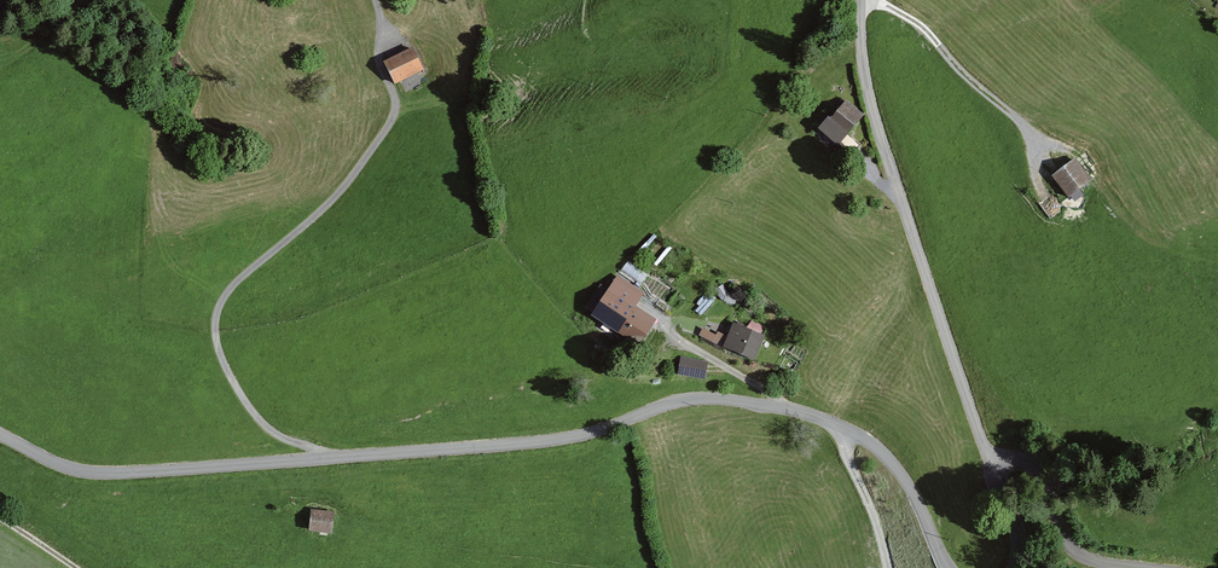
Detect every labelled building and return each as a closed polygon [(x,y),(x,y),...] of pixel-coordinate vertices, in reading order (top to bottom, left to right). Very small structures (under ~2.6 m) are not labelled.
[(412,53),(384,66),(394,86),(421,74),(412,53)] [(843,101),(817,131),(836,148),(862,118),(843,101)] [(1075,162),(1049,181),(1065,203),(1091,184),(1075,162)] [(616,272),(584,315),(633,352),(654,323),(633,308),(644,293),(616,272)] [(703,330),(698,338),(722,350),(753,362),(764,337),(732,325),(726,338),(717,333),(714,337),(703,330)] [(707,363),(678,361),(677,379),(705,381),(707,363)] [(332,517),(308,512),(303,535),(327,540),(332,517)]
